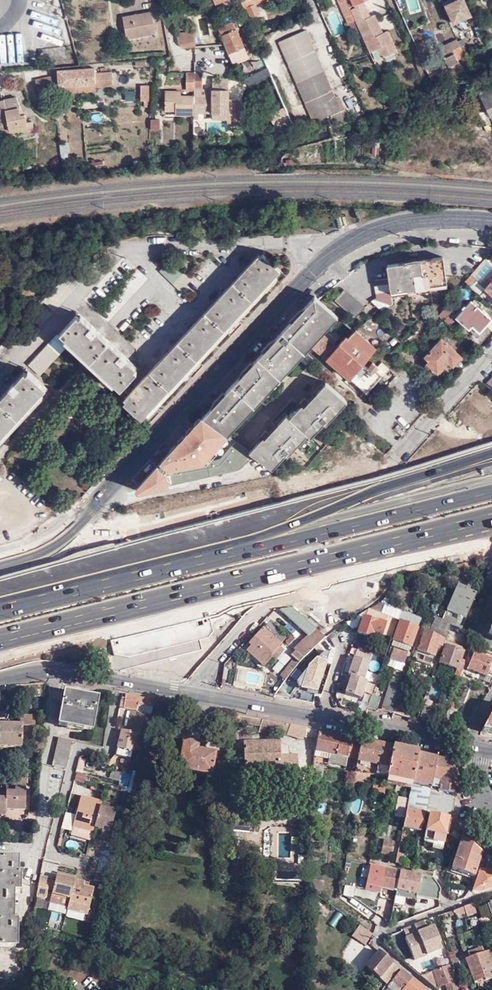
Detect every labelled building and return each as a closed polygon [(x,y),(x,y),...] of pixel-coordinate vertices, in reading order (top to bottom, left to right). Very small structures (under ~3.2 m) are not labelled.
[(245,8),(246,8),(250,17),(258,13),(255,4),(266,0),(241,0),(245,8)] [(345,0),(338,0),(348,23),(354,21),(345,0)] [(350,8),(369,51),(377,47),(382,57),(396,51),(386,30),(382,32),(374,14),(370,16),(363,0),(354,4),(355,6),(350,8)] [(465,0),(457,0),(445,5),(453,23),(471,15),(465,0)] [(156,34),(153,14),(124,18),(127,38),(156,34)] [(229,33),(221,36),(224,42),(229,54),(245,47),(236,25),(227,29),(229,33)] [(179,43),(183,47),(193,46),(190,30),(177,32),(179,43)] [(332,119),(346,114),(343,108),(340,109),(306,30),(279,42),(313,122),(327,116),(328,118),(330,117),(332,119)] [(458,60),(458,59),(456,56),(464,53),(463,53),(457,39),(449,42),(451,46),(442,50),(448,65),(458,60)] [(93,67),(78,68),(80,91),(94,90),(94,86),(111,85),(110,72),(106,72),(99,72),(93,72),(93,67)] [(80,91),(78,68),(58,70),(58,75),(40,78),(34,79),(37,97),(54,96),(53,90),(53,85),(58,84),(59,90),(59,92),(80,91)] [(194,87),(195,74),(186,73),(186,90),(195,90),(194,87)] [(203,74),(195,74),(194,87),(203,87),(203,74)] [(481,98),(487,109),(491,117),(491,116),(491,81),(476,89),(481,98)] [(194,95),(195,112),(213,111),(213,107),(228,107),(228,88),(213,88),(213,91),(206,92),(195,91),(194,95)] [(176,114),(195,114),(195,112),(194,95),(182,94),(177,95),(177,90),(166,90),(166,108),(177,109),(176,114)] [(125,102),(135,102),(135,91),(125,91),(125,102)] [(0,101),(0,135),(0,136),(9,134),(9,136),(34,131),(33,121),(27,122),(24,114),(21,114),(19,107),(20,106),(16,97),(3,99),(3,100),(0,101)] [(348,118),(346,114),(332,119),(334,124),(348,118)] [(158,131),(159,120),(150,119),(149,130),(158,131)] [(60,142),(63,166),(69,165),(68,152),(71,152),(70,142),(60,142)] [(28,171),(29,178),(43,177),(43,170),(28,171)] [(280,270),(263,254),(252,266),(249,263),(220,294),(223,297),(210,311),(207,309),(179,338),(182,341),(169,355),(167,352),(137,384),(140,386),(124,404),(141,420),(280,270)] [(386,263),(388,276),(373,279),(376,296),(370,299),(381,310),(392,302),(390,289),(406,287),(407,290),(430,286),(429,284),(447,282),(442,255),(386,263)] [(87,275),(76,265),(0,346),(0,368),(87,275)] [(465,281),(469,286),(476,279),(471,274),(465,281)] [(364,305),(344,288),(334,299),(354,317),(364,305)] [(307,321),(323,303),(314,296),(274,339),(284,347),(307,321)] [(491,319),(471,301),(457,317),(469,328),(473,324),(480,331),(491,319)] [(318,331),(334,313),(323,303),(307,321),(318,331)] [(453,314),(455,312),(446,304),(438,314),(451,324),(457,316),(453,314)] [(79,311),(30,364),(40,374),(71,342),(121,387),(137,370),(123,358),(126,355),(79,311)] [(418,328),(427,321),(424,317),(415,324),(418,328)] [(294,356),(318,331),(307,321),(284,347),(294,356)] [(416,330),(405,339),(410,346),(421,336),(416,330)] [(376,349),(355,331),(349,338),(347,337),(338,348),(323,335),(313,347),(365,392),(380,375),(375,371),(378,367),(372,362),(367,367),(363,364),(376,349)] [(293,357),(294,356),(284,347),(274,339),(259,355),(269,365),(278,373),(293,357)] [(461,356),(442,340),(426,358),(430,362),(428,365),(437,373),(447,362),(452,366),(461,356)] [(253,381),(269,365),(259,355),(227,389),(237,398),(253,381)] [(278,373),(269,365),(253,381),(263,390),(278,373)] [(30,371),(17,385),(14,382),(0,397),(0,441),(48,389),(30,371)] [(275,435),(272,438),(264,431),(260,436),(264,440),(252,454),(254,456),(269,468),(283,454),(286,456),(292,450),(294,444),(304,433),(309,438),(322,423),(325,425),(332,418),(334,410),(349,394),(333,380),(315,399),(316,400),(314,403),(306,395),(301,401),(306,405),(294,417),(291,414),(273,433),(275,435)] [(247,407),(263,390),(253,381),(237,398),(247,407)] [(223,432),(247,407),(237,398),(227,389),(202,416),(223,432)] [(238,471),(254,456),(252,454),(233,440),(223,432),(202,416),(136,487),(137,491),(238,471)] [(330,457),(338,447),(327,438),(319,448),(330,457)] [(378,585),(391,584),(390,571),(377,572),(378,585)] [(465,591),(456,588),(442,620),(434,617),(429,630),(444,636),(450,624),(460,628),(475,593),(466,589),(465,591)] [(400,610),(380,602),(369,608),(397,620),(400,610)] [(291,607),(280,608),(280,609),(307,634),(313,627),(291,607)] [(369,608),(348,620),(359,624),(356,633),(372,639),(373,634),(381,637),(381,635),(391,638),(397,620),(369,608)] [(326,619),(329,627),(341,622),(338,614),(326,619)] [(403,662),(416,628),(400,621),(392,641),(396,643),(390,657),(403,662)] [(284,638),(268,623),(250,642),(252,645),(246,651),(263,666),(271,658),(273,660),(282,649),(277,645),(284,638)] [(281,675),(285,679),(291,671),(303,655),(323,637),(313,627),(307,634),(293,649),(295,650),(290,655),(294,659),(281,675)] [(445,640),(425,631),(422,631),(415,650),(434,656),(437,646),(442,648),(445,640)] [(464,648),(447,641),(439,663),(457,669),(455,674),(460,676),(464,666),(466,660),(461,659),(464,648)] [(468,668),(474,652),(470,650),(466,660),(464,666),(468,668)] [(491,678),(491,659),(474,652),(468,668),(491,678)] [(340,695),(367,702),(373,683),(364,680),(370,658),(352,653),(340,695)] [(244,681),(256,684),(259,674),(247,671),(244,681)] [(380,708),(393,713),(397,700),(403,682),(390,677),(380,708)] [(372,693),(367,707),(375,709),(380,696),(372,693)] [(94,700),(62,694),(56,723),(88,730),(94,700)] [(126,695),(124,697),(123,698),(122,698),(122,701),(123,701),(122,706),(136,709),(137,705),(153,708),(155,700),(126,695)] [(397,700),(393,713),(402,716),(407,703),(397,700)] [(431,708),(423,706),(419,719),(426,721),(431,708)] [(448,708),(443,723),(451,726),(456,712),(448,708)] [(480,731),(491,733),(491,709),(480,731)] [(130,712),(125,730),(127,731),(132,732),(138,733),(134,748),(141,750),(150,716),(136,713),(131,712),(130,712)] [(270,721),(240,716),(238,723),(260,727),(260,732),(273,735),(274,730),(288,732),(287,738),(299,740),(307,728),(270,721)] [(18,718),(17,727),(16,740),(24,741),(26,729),(30,729),(31,719),(18,718)] [(17,727),(0,726),(0,747),(16,748),(16,740),(17,727)] [(125,730),(122,730),(116,755),(132,758),(134,748),(138,733),(132,732),(127,731),(125,730)] [(348,756),(351,738),(318,732),(315,750),(329,753),(329,757),(328,762),(346,765),(348,756)] [(63,768),(71,740),(56,737),(50,766),(63,768)] [(387,778),(392,747),(351,738),(348,756),(356,758),(356,760),(377,765),(375,775),(387,778)] [(246,771),(280,769),(278,742),(244,744),(246,771)] [(178,770),(211,777),(215,754),(198,750),(198,747),(197,746),(192,743),(188,743),(185,744),(183,744),(178,770)] [(417,755),(418,752),(392,747),(387,778),(386,783),(411,788),(412,785),(417,755)] [(429,789),(436,758),(417,755),(412,785),(429,789)] [(455,797),(462,763),(436,758),(429,789),(428,792),(455,797)] [(354,770),(375,775),(377,765),(356,760),(354,770)] [(322,772),(323,767),(313,765),(312,778),(311,793),(315,793),(317,772),(322,772)] [(11,793),(2,792),(2,793),(2,799),(2,811),(21,811),(22,788),(12,787),(11,793)] [(90,793),(102,796),(103,790),(91,787),(90,793)] [(70,835),(89,840),(92,832),(93,827),(99,805),(101,801),(81,796),(72,827),(70,835)] [(351,811),(359,813),(363,799),(355,797),(351,811)] [(423,814),(426,802),(409,799),(407,810),(423,814)] [(157,819),(160,806),(154,804),(150,817),(157,819)] [(102,826),(110,828),(115,810),(108,808),(99,805),(93,827),(101,829),(102,826)] [(402,816),(404,808),(395,806),(394,815),(402,816)] [(420,832),(423,814),(407,810),(403,829),(420,832)] [(449,828),(450,820),(429,815),(424,833),(447,837),(449,828)] [(99,837),(107,839),(110,828),(102,826),(101,829),(99,837)] [(459,836),(453,832),(449,838),(454,842),(459,836)] [(481,853),(461,838),(451,870),(473,877),(481,853)] [(381,854),(391,856),(393,842),(384,840),(381,854)] [(481,893),(491,889),(491,861),(487,857),(482,870),(479,869),(472,892),(481,893)] [(12,947),(13,922),(8,921),(8,891),(16,891),(16,874),(14,874),(14,858),(0,858),(0,947),(12,947)] [(363,864),(358,889),(378,893),(379,888),(365,885),(369,865),(363,864)] [(399,871),(369,865),(365,885),(379,888),(395,891),(399,871)] [(400,871),(396,891),(395,897),(416,901),(417,896),(439,900),(440,892),(433,878),(400,871)] [(107,875),(94,872),(92,880),(105,883),(107,875)] [(66,898),(71,879),(53,875),(48,893),(66,898)] [(49,877),(39,876),(36,895),(45,897),(49,877)] [(80,882),(71,879),(66,898),(64,906),(64,909),(82,914),(89,888),(84,887),(79,885),(80,882)] [(345,886),(343,897),(352,898),(354,887),(345,886)] [(64,906),(66,898),(48,893),(47,901),(64,906)] [(382,899),(379,913),(390,916),(391,912),(393,901),(382,899)] [(476,914),(472,904),(449,913),(450,918),(458,915),(459,917),(465,914),(466,917),(476,914)] [(450,918),(449,913),(440,917),(447,940),(456,937),(450,918)] [(434,928),(427,931),(424,922),(414,926),(417,934),(405,939),(414,962),(426,957),(441,951),(439,945),(440,945),(434,928)] [(351,937),(367,943),(372,930),(356,924),(351,937)] [(414,926),(403,930),(406,938),(417,934),(414,926)] [(103,930),(100,942),(107,944),(110,931),(103,930)] [(467,959),(484,953),(482,949),(465,956),(467,959)] [(491,950),(484,953),(467,959),(476,983),(486,980),(487,982),(491,980),(491,952),(491,950)] [(386,984),(398,968),(377,951),(365,967),(386,984)] [(428,963),(444,957),(441,951),(426,957),(428,963)] [(463,961),(452,965),(454,971),(464,966),(463,961)] [(450,966),(433,972),(421,977),(436,989),(444,986),(447,985),(449,989),(459,989),(450,966)] [(401,970),(388,988),(391,989),(402,989),(412,979),(401,970)] [(412,979),(402,989),(425,989),(412,979)]
